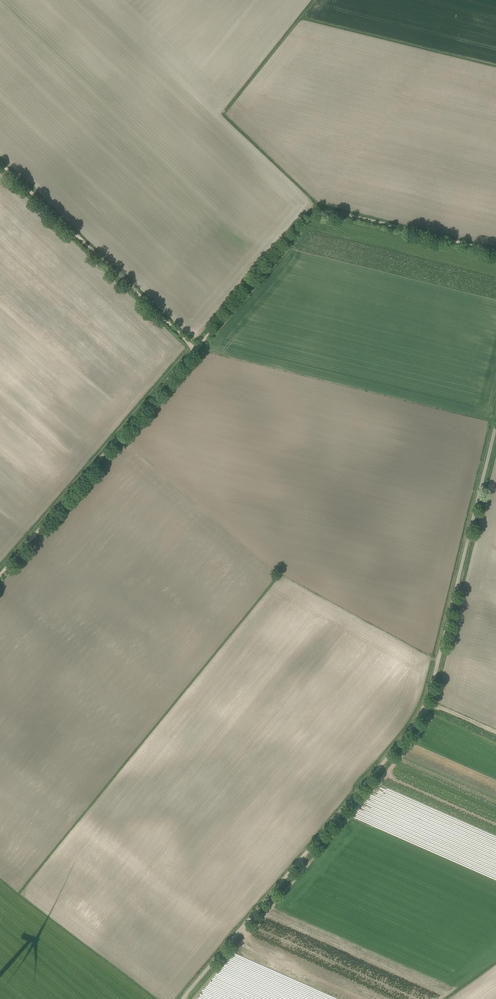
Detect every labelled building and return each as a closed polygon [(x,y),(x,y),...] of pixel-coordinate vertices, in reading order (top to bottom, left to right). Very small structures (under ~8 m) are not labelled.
[(162,3),(154,10),(160,16),(168,10),(162,3)] [(152,16),(145,22),(147,24),(154,18),(152,16)]
